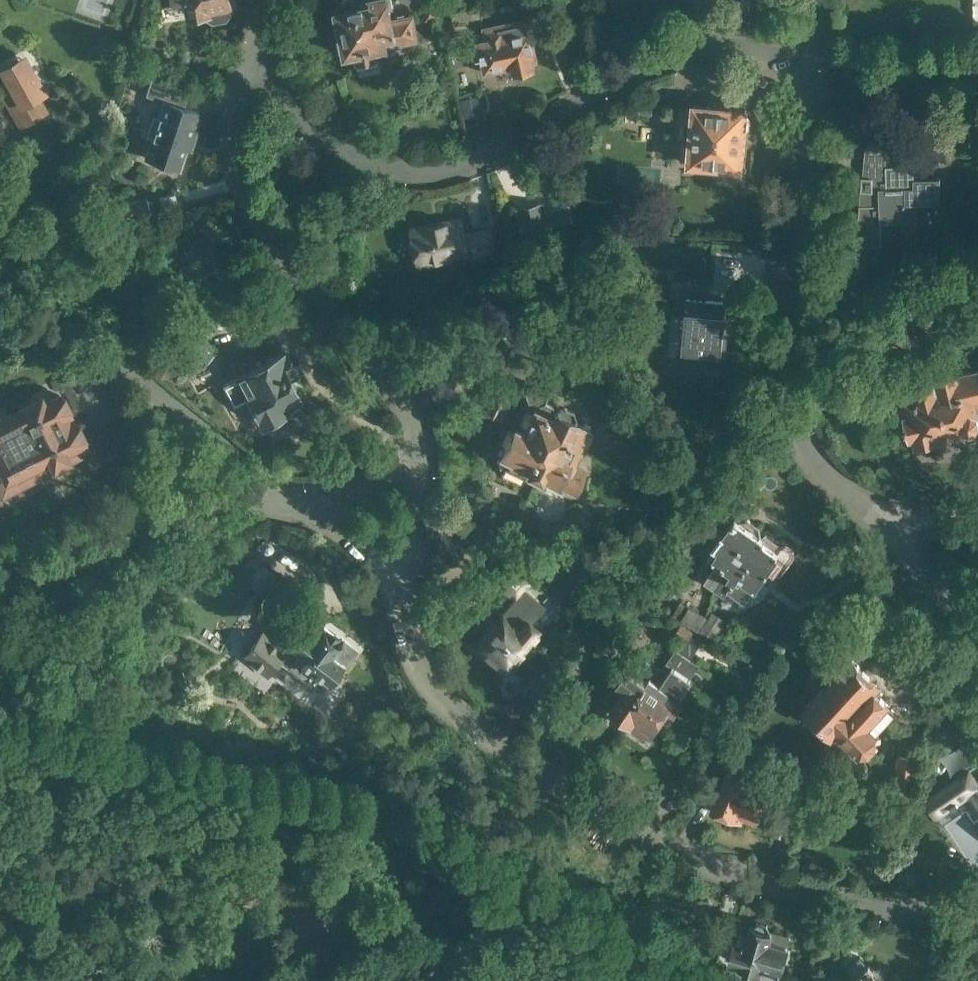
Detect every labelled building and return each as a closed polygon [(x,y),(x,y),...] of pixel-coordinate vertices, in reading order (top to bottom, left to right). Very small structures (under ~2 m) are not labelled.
[(189,17),(210,14),(216,17),(228,15),(232,10),(231,3),(232,2),(231,0),(186,0),(189,17)] [(414,15),(394,19),(390,0),(363,0),(365,5),(337,11),(346,56),(354,54),(357,68),(380,64),(378,49),(388,47),(398,45),(398,44),(419,40),(414,15)] [(477,0),(462,3),(455,5),(448,7),(452,24),(480,17),(477,0)] [(590,8),(599,0),(583,0),(590,8)] [(478,40),(485,72),(514,66),(515,73),(536,68),(535,61),(539,60),(532,29),(531,29),(528,16),(483,27),(485,39),(478,40)] [(17,120),(41,107),(33,92),(37,89),(37,88),(40,86),(27,63),(23,65),(20,60),(1,70),(11,87),(1,92),(17,120)] [(146,158),(179,168),(197,111),(184,107),(189,89),(151,77),(146,94),(165,101),(146,158)] [(479,93),(461,97),(466,115),(483,110),(479,93)] [(751,128),(751,120),(748,116),(747,116),(748,107),(694,103),(694,107),(681,107),(680,121),(692,123),(689,164),(743,168),(746,131),(747,131),(751,128)] [(915,178),(915,164),(864,166),(856,245),(882,245),(882,221),(918,219),(917,203),(942,202),(941,177),(915,178)] [(617,219),(611,194),(560,206),(565,231),(617,219)] [(150,213),(145,197),(121,204),(126,220),(150,213)] [(543,206),(519,211),(526,242),(566,233),(561,211),(544,214),(543,206)] [(498,259),(491,226),(466,232),(462,215),(409,227),(418,268),(471,257),(472,265),(498,259)] [(682,287),(679,314),(687,314),(683,352),(684,352),(684,358),(701,360),(701,355),(719,357),(719,353),(722,353),(725,353),(727,336),(721,336),(723,318),(735,319),(736,303),(707,300),(708,289),(682,287)] [(186,355),(199,367),(216,349),(203,336),(186,355)] [(302,401),(299,396),(290,379),(298,375),(285,351),(237,376),(262,422),(302,401)] [(899,393),(904,416),(905,415),(910,436),(916,434),(917,441),(938,437),(939,442),(964,436),(963,430),(968,429),(968,428),(977,426),(977,425),(977,404),(977,401),(977,359),(974,360),(975,365),(961,369),(912,381),(914,389),(899,393)] [(536,478),(538,479),(548,458),(545,449),(552,433),(546,430),(552,416),(551,416),(554,410),(552,409),(551,402),(543,398),(545,392),(543,385),(535,381),(527,383),(520,392),(510,398),(492,389),(481,410),(500,419),(502,414),(511,418),(518,403),(528,398),(537,402),(534,408),(524,430),(514,425),(500,454),(505,466),(526,476),(528,472),(537,476),(536,478)] [(6,478),(0,480),(0,489),(2,494),(56,467),(52,458),(83,442),(73,422),(66,426),(61,417),(69,413),(58,394),(51,397),(46,387),(19,401),(25,411),(19,414),(18,414),(9,419),(4,409),(0,411),(0,466),(6,478)] [(548,458),(538,479),(546,482),(548,479),(575,492),(587,467),(576,462),(592,429),(579,422),(580,420),(576,418),(577,417),(574,410),(565,406),(557,409),(554,408),(554,410),(551,416),(552,416),(546,430),(552,433),(545,449),(548,458)] [(706,578),(717,586),(723,578),(728,577),(735,567),(732,565),(738,556),(747,562),(765,535),(762,532),(761,526),(749,517),(739,519),(740,518),(736,516),(734,519),(733,518),(726,529),(719,524),(704,543),(716,551),(714,553),(716,554),(714,556),(719,559),(706,578)] [(723,578),(717,586),(726,593),(730,587),(744,597),(754,583),(765,591),(770,584),(762,579),(770,568),(778,574),(782,573),(795,554),(795,550),(787,544),(783,545),(766,533),(765,535),(747,562),(738,556),(732,565),(735,567),(728,577),(723,578)] [(492,582),(515,601),(535,578),(512,559),(492,582)] [(246,582),(259,594),(275,576),(262,564),(246,582)] [(584,628),(602,639),(620,610),(602,599),(584,628)] [(707,616),(689,606),(689,607),(681,602),(673,615),(682,620),(682,621),(699,631),(707,616)] [(540,630),(514,609),(507,618),(502,613),(476,645),(507,670),(540,630)] [(288,648),(279,660),(287,666),(319,690),(342,660),(346,663),(356,650),(342,640),(343,638),(323,623),(318,631),(310,625),(304,633),(302,631),(299,632),(294,639),(294,642),(289,649),(288,648)] [(681,623),(673,636),(686,644),(694,632),(681,623)] [(242,656),(267,676),(288,648),(263,630),(242,656)] [(646,699),(632,719),(628,726),(645,738),(653,726),(661,725),(663,725),(670,714),(669,714),(694,678),(692,677),(700,664),(677,648),(667,662),(673,666),(668,672),(669,673),(662,683),(652,676),(640,694),(646,699)] [(802,704),(832,733),(861,700),(854,693),(872,673),(853,655),(852,655),(849,653),(831,671),(833,673),(830,676),(831,678),(823,686),(822,685),(802,704)] [(615,708),(632,719),(646,699),(640,694),(652,676),(662,683),(669,673),(668,672),(673,666),(667,662),(663,668),(645,656),(637,667),(627,661),(615,678),(628,688),(615,708)] [(861,700),(832,733),(834,735),(838,730),(859,750),(862,748),(871,747),(878,739),(878,730),(880,728),(897,710),(888,702),(889,700),(875,687),(881,681),(872,673),(854,693),(861,700)] [(894,784),(916,787),(920,758),(899,755),(894,784)] [(923,800),(934,817),(949,807),(950,808),(957,804),(956,802),(969,794),(977,807),(977,784),(969,770),(923,800)] [(736,816),(742,819),(744,814),(756,819),(768,788),(728,772),(714,808),(736,817),(736,816)] [(762,971),(779,976),(790,936),(772,931),(768,923),(759,920),(752,924),(750,933),(740,930),(731,960),(739,963),(763,971),(762,971)] [(883,978),(884,971),(880,966),(873,966),(870,962),(869,963),(861,954),(847,966),(855,975),(848,980),(886,980),(883,978)]
